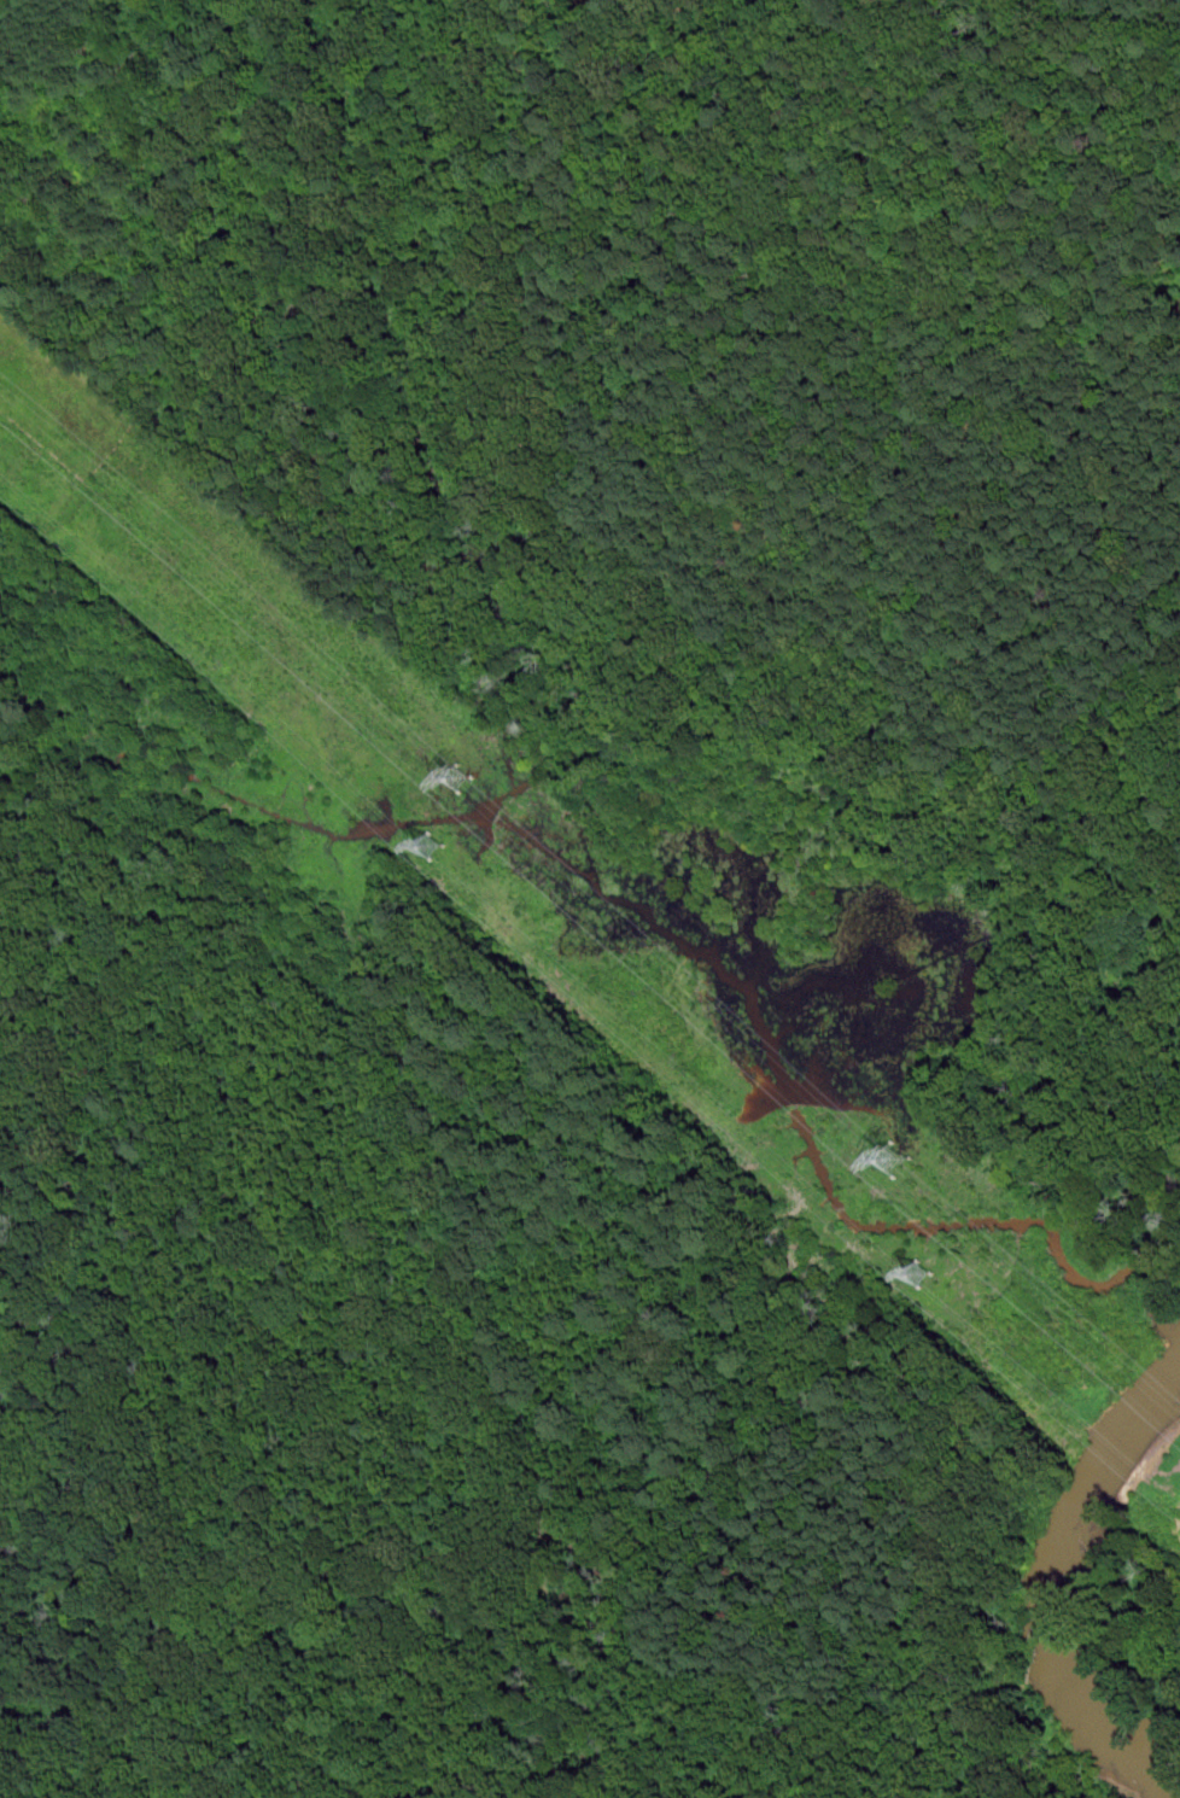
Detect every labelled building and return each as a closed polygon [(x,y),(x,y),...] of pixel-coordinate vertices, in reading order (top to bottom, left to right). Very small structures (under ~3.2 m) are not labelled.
[(909,1273),(921,1283),(928,1274),(915,1265),(909,1273)]
